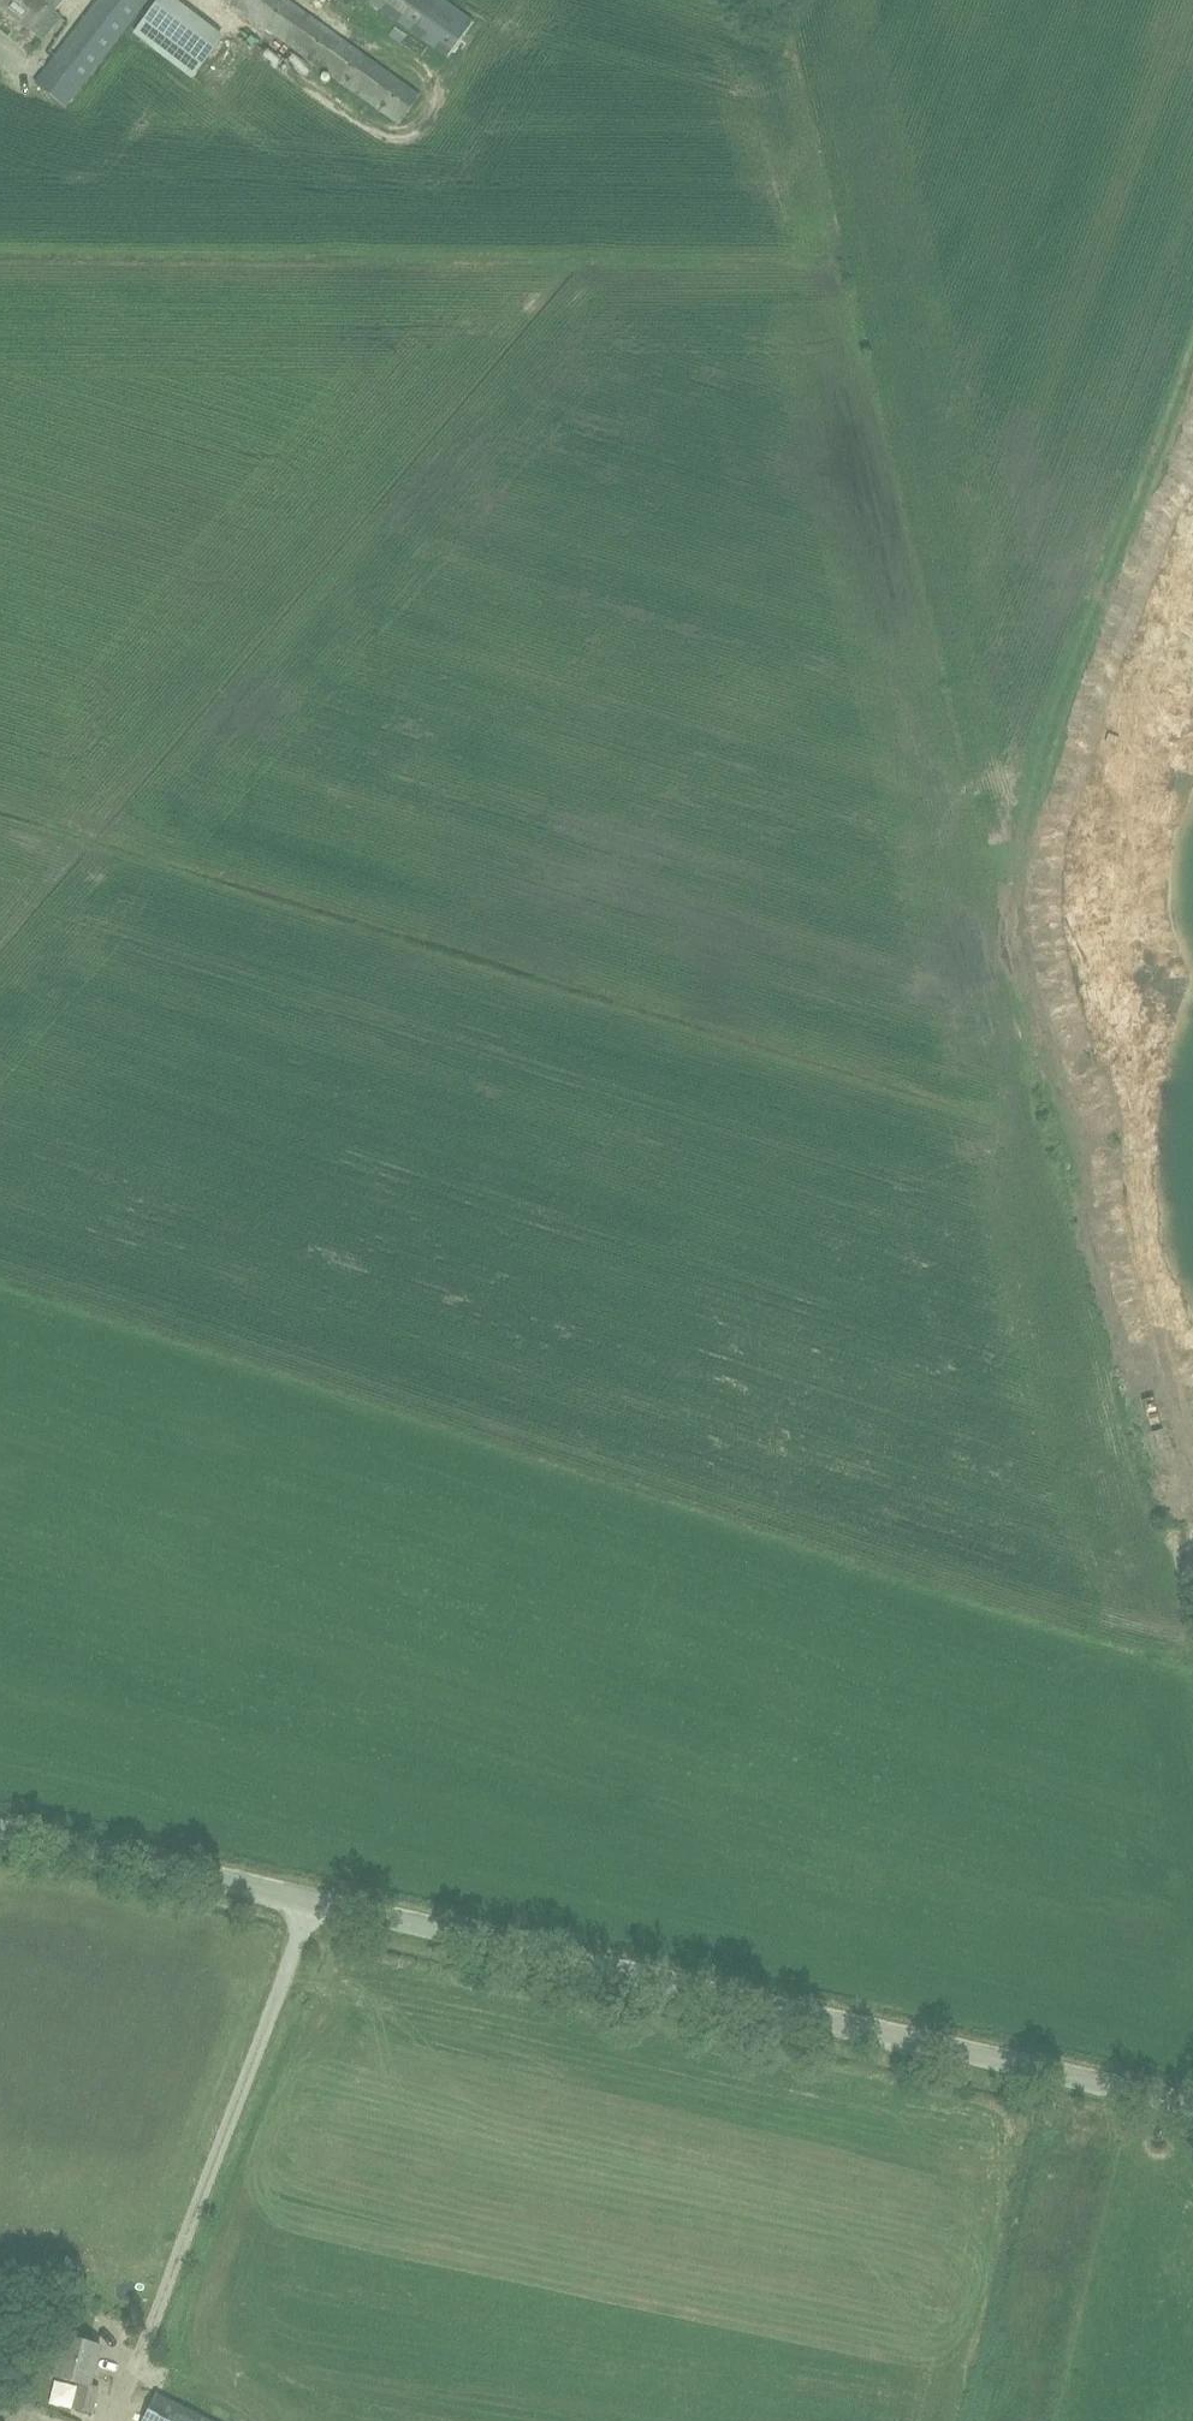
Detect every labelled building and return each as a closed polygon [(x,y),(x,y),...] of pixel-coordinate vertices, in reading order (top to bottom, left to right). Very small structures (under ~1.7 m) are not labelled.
[(45,5),(52,11),(57,6),(50,0),(0,0),(0,6),(25,28),(45,5)] [(33,87),(64,110),(144,0),(97,0),(33,87)] [(167,0),(156,0),(134,30),(193,74),(219,38),(167,0)] [(377,108),(398,123),(418,94),(287,0),(226,0),(377,108)] [(447,56),(473,20),(446,0),(369,0),(447,56)] [(65,2337),(55,2376),(81,2382),(75,2408),(92,2412),(98,2388),(89,2385),(99,2346),(65,2337)] [(143,2420),(211,2420),(156,2394),(143,2420)]
